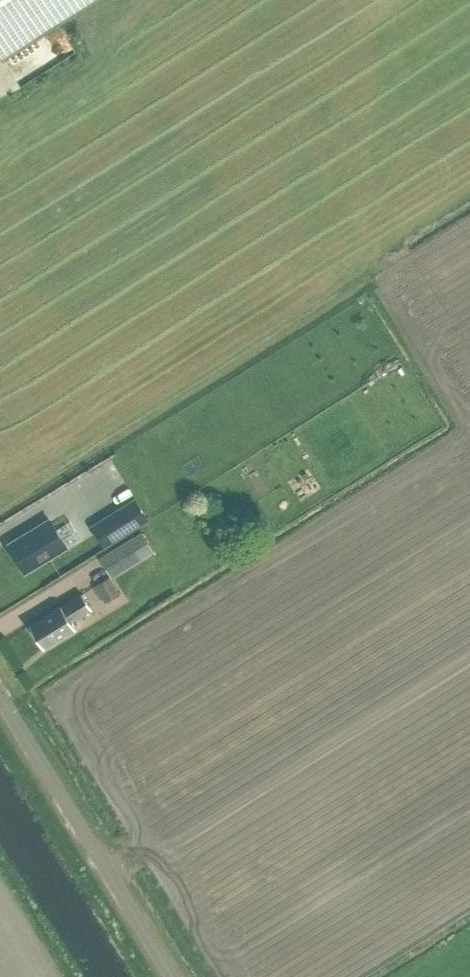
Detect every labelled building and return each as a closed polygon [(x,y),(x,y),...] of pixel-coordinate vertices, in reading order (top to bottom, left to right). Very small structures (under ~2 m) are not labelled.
[(1,55),(88,0),(0,0),(0,54),(1,55)] [(113,512),(92,526),(105,546),(126,533),(148,519),(135,498),(113,512)] [(25,572),(66,547),(50,519),(9,544),(25,572)] [(110,575),(137,557),(127,540),(99,558),(110,575)] [(105,600),(119,591),(108,575),(94,584),(105,600)] [(44,648),(76,627),(72,622),(92,609),(81,593),(30,627),(44,648)] [(19,651),(16,637),(3,640),(7,654),(19,651)]
